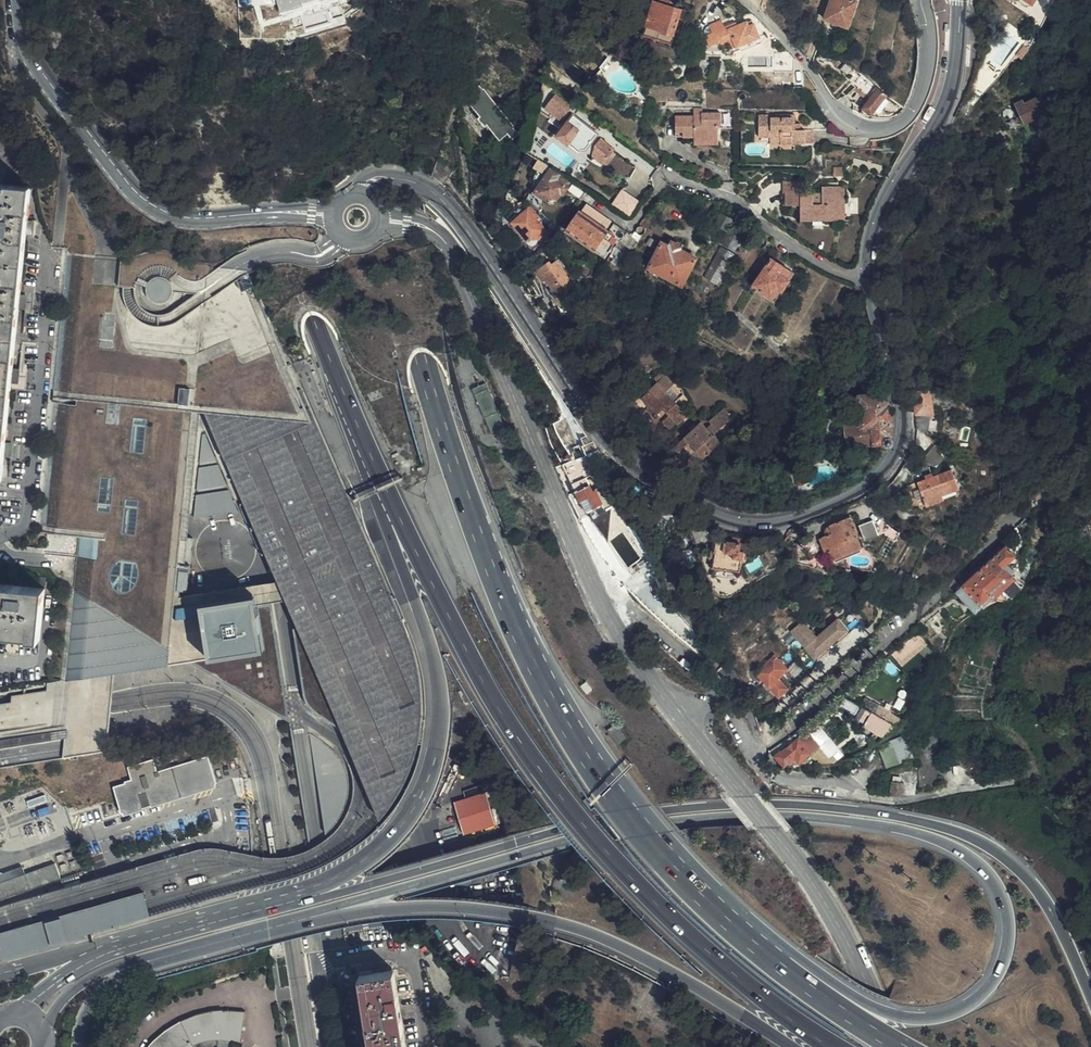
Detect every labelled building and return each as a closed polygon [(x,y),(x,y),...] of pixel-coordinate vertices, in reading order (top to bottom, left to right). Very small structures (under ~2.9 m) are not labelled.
[(646,25),(674,33),(683,2),(675,0),(665,0),(663,4),(654,1),(646,25)] [(856,1),(853,0),(831,0),(825,19),(848,27),(856,1)] [(759,37),(754,26),(749,28),(747,23),(737,27),(735,24),(725,28),(722,20),(707,26),(705,31),(705,34),(710,46),(717,43),(720,43),(731,47),(720,51),(721,58),(728,58),(733,56),(734,52),(740,51),(742,51),(743,51),(759,45),(756,38),(759,37)] [(674,33),(646,25),(643,34),(675,44),(678,35),(674,33)] [(597,45),(610,54),(613,50),(611,42),(602,37),(597,45)] [(497,51),(498,42),(480,43),(480,49),(497,51)] [(774,53),(775,72),(794,72),(794,59),(789,53),(774,53)] [(803,74),(794,74),(794,88),(803,88),(803,74)] [(876,86),(860,74),(850,84),(868,97),(871,99),(876,93),(873,90),(876,86)] [(868,97),(850,84),(849,85),(855,89),(867,99),(868,97)] [(855,89),(849,85),(843,92),(848,96),(855,89)] [(518,134),(479,86),(471,93),(474,97),(468,102),(474,110),(472,112),(490,135),(493,132),(499,140),(504,135),(510,141),(518,134)] [(860,114),(870,117),(887,94),(879,88),(876,93),(871,99),(860,114)] [(974,105),(981,98),(971,92),(967,101),(974,105)] [(1048,111),(1041,97),(1024,105),(1022,101),(1015,105),(1024,123),(1048,111)] [(969,116),(974,105),(967,101),(962,112),(969,116)] [(555,114),(568,124),(574,116),(569,112),(572,108),(564,102),(555,114)] [(596,120),(582,109),(579,113),(572,108),(569,112),(574,116),(568,124),(557,138),(576,152),(578,149),(580,150),(585,150),(597,134),(590,129),(596,120)] [(725,117),(705,117),(705,120),(698,120),(679,121),(679,142),(699,142),(699,139),(705,139),(705,144),(723,144),(723,131),(725,131),(725,117)] [(763,141),(772,141),(774,141),(774,135),(784,135),(784,146),(809,145),(808,132),(805,132),(801,132),(800,125),(800,118),(762,119),(763,141)] [(527,153),(541,163),(545,155),(539,142),(548,134),(534,126),(527,153)] [(816,132),(808,132),(809,145),(817,145),(816,132)] [(774,141),(772,141),(773,146),(784,146),(784,135),(774,135),(774,141)] [(593,158),(600,163),(612,148),(600,139),(595,145),(593,158)] [(723,148),(723,144),(705,144),(705,139),(699,139),(699,142),(699,149),(723,148)] [(0,144),(0,176),(15,166),(0,144)] [(600,163),(603,165),(614,150),(612,148),(600,163)] [(570,183),(551,170),(536,193),(545,200),(546,199),(549,201),(552,202),(554,201),(560,193),(563,194),(570,183)] [(2,479),(3,459),(5,444),(11,384),(12,369),(18,310),(19,295),(25,236),(26,221),(30,188),(0,185),(0,479),(2,479)] [(785,187),(785,198),(797,198),(796,187),(785,187)] [(631,215),(641,199),(622,188),(612,204),(631,215)] [(814,218),(814,225),(848,224),(846,190),(838,191),(839,216),(814,218)] [(785,198),(786,211),(798,211),(799,226),(814,225),(814,218),(839,216),(838,191),(822,191),(822,206),(813,206),(812,198),(797,198),(785,198)] [(587,205),(585,207),(580,214),(605,231),(612,222),(587,205)] [(511,224),(530,246),(536,240),(547,231),(536,219),(538,217),(536,215),(536,214),(530,208),(511,224)] [(616,243),(618,245),(628,234),(612,222),(605,231),(580,214),(569,232),(594,249),(597,245),(608,253),(616,243)] [(650,226),(643,220),(639,226),(645,230),(646,231),(650,226)] [(26,221),(25,236),(32,236),(33,221),(26,221)] [(614,250),(622,258),(625,256),(627,257),(638,244),(632,237),(628,234),(618,245),(614,250)] [(733,250),(737,242),(727,236),(722,245),(733,250)] [(530,246),(537,253),(542,247),(536,240),(530,246)] [(501,259),(513,251),(507,241),(494,250),(501,259)] [(682,287),(696,260),(679,251),(680,248),(671,244),(669,248),(661,245),(649,270),(682,287)] [(719,245),(706,278),(722,284),(735,251),(719,245)] [(121,255),(66,251),(39,534),(75,537),(61,681),(70,680),(94,676),(115,673),(131,671),(169,665),(177,590),(182,538),(193,412),(205,413),(299,631),(344,734),(376,808),(380,817),(385,811),(396,794),(406,776),(413,757),(418,734),(421,714),(421,694),(418,673),(415,657),(407,634),(400,619),(314,419),(290,366),(288,367),(253,287),(248,274),(236,281),(228,290),(218,299),(206,307),(194,315),(191,316),(173,325),(164,327),(154,327),(145,325),(137,321),(131,315),(129,311),(125,305),(124,300),(122,293),(125,256),(121,255)] [(1017,271),(1017,258),(1007,258),(1007,265),(1007,272),(1017,271)] [(789,282),(786,280),(790,273),(772,261),(754,287),(772,300),(779,289),(783,291),(789,282)] [(575,286),(556,262),(551,265),(549,263),(536,273),(544,283),(546,281),(558,297),(565,292),(566,293),(575,286)] [(19,295),(18,310),(25,311),(26,296),(19,295)] [(547,328),(558,319),(554,314),(543,322),(547,328)] [(12,369),(11,384),(18,385),(19,370),(12,369)] [(663,425),(671,433),(678,427),(689,418),(675,403),(667,395),(671,391),(675,387),(665,376),(661,376),(655,382),(658,385),(649,393),(651,394),(641,402),(649,411),(657,419),(658,419),(664,412),(670,418),(663,425)] [(667,395),(675,403),(679,399),(671,391),(667,395)] [(932,407),(952,407),(951,394),(932,392),(913,392),(916,412),(918,416),(934,416),(932,407)] [(892,424),(890,406),(887,406),(887,397),(883,395),(861,398),(859,400),(862,426),(846,429),(849,449),(888,443),(888,438),(890,437),(891,436),(891,424),(892,424)] [(721,444),(713,436),(733,418),(724,409),(709,423),(712,426),(707,430),(702,425),(697,429),(693,433),(685,440),(689,445),(704,460),(715,450),(721,444)] [(820,445),(823,431),(811,428),(808,441),(820,445)] [(241,525),(245,526),(205,435),(203,435),(195,521),(241,525)] [(685,440),(675,451),(678,455),(689,445),(685,440)] [(721,444),(715,450),(724,460),(733,451),(724,442),(721,444)] [(5,444),(3,459),(10,459),(12,444),(5,444)] [(589,453),(563,465),(576,493),(585,512),(602,504),(604,508),(595,513),(607,535),(609,534),(622,526),(624,525),(610,501),(589,453)] [(955,489),(958,488),(950,467),(915,481),(923,502),(955,489)] [(923,502),(915,481),(905,484),(906,502),(913,505),(923,502)] [(957,495),(955,489),(923,502),(925,507),(957,495)] [(568,496),(579,520),(595,513),(604,508),(602,504),(585,512),(576,493),(568,496)] [(660,521),(667,507),(652,500),(645,512),(658,519),(660,521)] [(889,538),(893,532),(884,524),(883,519),(858,527),(864,542),(883,535),(889,538)] [(856,538),(857,538),(849,520),(829,528),(831,532),(829,536),(823,538),(820,540),(823,549),(827,547),(832,561),(860,550),(856,538)] [(609,534),(607,535),(626,566),(642,557),(624,525),(622,526),(636,552),(624,560),(609,534)] [(899,536),(893,532),(889,538),(896,542),(899,536)] [(182,538),(179,564),(194,565),(197,539),(182,538)] [(1006,546),(962,585),(979,603),(989,595),(991,598),(1015,578),(1011,574),(1014,571),(1008,564),(1015,557),(1014,555),(1006,546)] [(817,565),(828,561),(826,556),(815,561),(817,565)] [(647,566),(642,557),(626,566),(631,576),(647,566)] [(179,564),(177,590),(192,591),(194,565),(179,564)] [(738,572),(713,567),(711,575),(737,580),(738,572)] [(895,584),(905,590),(911,580),(901,574),(895,584)] [(1007,603),(1022,587),(1014,579),(999,596),(1007,603)] [(45,587),(0,583),(0,633),(28,636),(29,638),(40,639),(45,587)] [(979,603),(962,585),(955,591),(974,612),(991,598),(989,595),(979,603)] [(209,660),(264,652),(257,607),(256,597),(201,605),(202,617),(209,660)] [(176,621),(202,617),(201,605),(177,609),(176,621)] [(272,605),(257,607),(264,652),(209,660),(191,663),(290,725),(287,705),(272,605)] [(996,618),(1009,632),(1012,621),(1004,612),(996,618)] [(784,630),(808,657),(840,629),(830,619),(828,621),(810,637),(808,634),(807,634),(804,630),(795,621),(784,630)] [(828,621),(826,619),(808,634),(810,637),(828,621)] [(808,657),(811,660),(843,632),(840,629),(808,657)] [(333,727),(344,734),(299,631),(296,632),(296,644),(298,658),(300,668),(308,694),(311,701),(317,710),(323,718),(333,727)] [(764,689),(774,700),(784,691),(773,680),(783,671),(770,657),(751,675),(762,686),(765,684),(767,686),(765,688),(764,689)] [(70,680),(69,700),(67,729),(0,740),(0,750),(64,740),(63,750),(62,758),(107,751),(109,730),(110,721),(112,709),(113,698),(113,687),(115,673),(94,676),(70,680)] [(881,702),(864,723),(883,739),(900,718),(881,702)] [(791,756),(795,762),(800,758),(803,762),(826,744),(814,729),(780,754),(785,760),(791,756)] [(914,758),(906,734),(890,739),(892,746),(881,750),(886,767),(914,758)] [(208,755),(157,771),(153,758),(127,766),(130,779),(124,781),(124,783),(113,787),(116,797),(121,812),(124,811),(125,814),(143,809),(142,807),(150,804),(151,806),(215,786),(214,784),(217,783),(212,767),(208,755)] [(892,791),(891,795),(898,796),(904,796),(904,795),(905,783),(893,782),(892,791)] [(486,791),(454,802),(465,834),(497,823),(486,791)] [(62,879),(55,863),(25,874),(22,866),(0,874),(0,900),(62,879)] [(144,891),(0,932),(0,959),(151,916),(148,905),(144,891)] [(403,1033),(393,971),(380,973),(358,976),(363,1004),(370,1046),(405,1046),(403,1033)] [(235,1043),(241,1044),(244,1011),(227,1011),(215,1013),(203,1015),(192,1018),(182,1022),(171,1027),(163,1033),(156,1038),(149,1046),(147,1046),(233,1046),(235,1043)]
